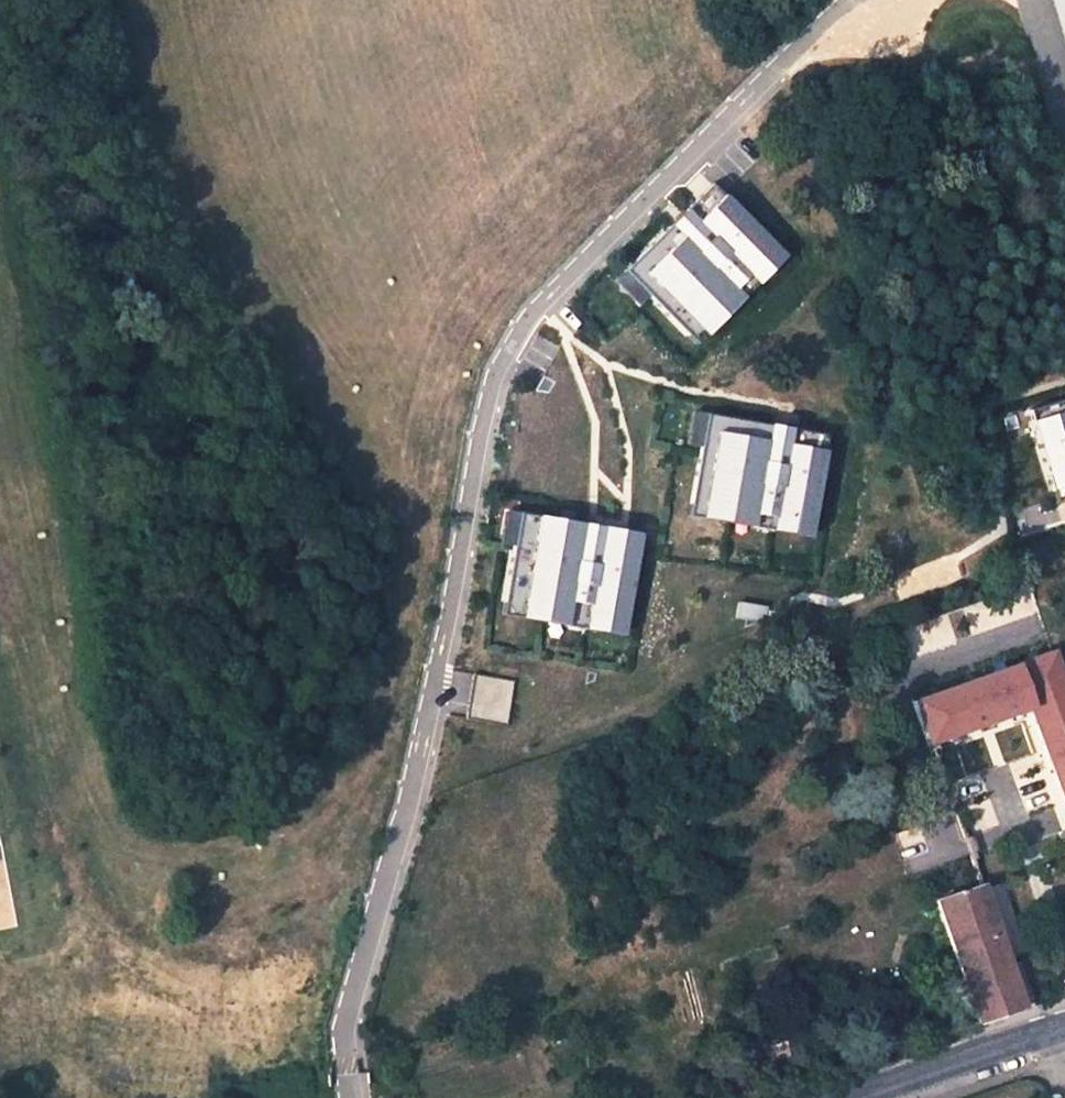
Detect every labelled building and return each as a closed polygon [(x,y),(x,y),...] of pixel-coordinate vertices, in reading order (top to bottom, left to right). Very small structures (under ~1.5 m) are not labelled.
[(1064,41),(1064,0),(1053,0),(1064,41)] [(692,210),(675,224),(741,287),(752,276),(760,284),(792,255),(730,195),(703,221),(692,210)] [(684,239),(647,274),(711,335),(749,298),(684,239)] [(1036,423),(1058,487),(1064,485),(1064,413),(1036,423)] [(797,429),(774,423),(760,515),(781,517),(794,443),(797,429)] [(771,441),(721,433),(707,517),(759,524),(760,515),(771,441)] [(831,450),(794,443),(777,530),(816,537),(831,450)] [(592,522),(542,515),(524,616),(574,625),(592,522)] [(647,533),(592,522),(574,625),(628,634),(647,533)] [(1051,652),(911,702),(926,743),(1029,706),(1064,803),(1064,690),(1051,652)] [(507,721),(515,679),(478,673),(470,715),(507,721)] [(937,900),(978,1023),(1023,1007),(981,885),(937,900)]
